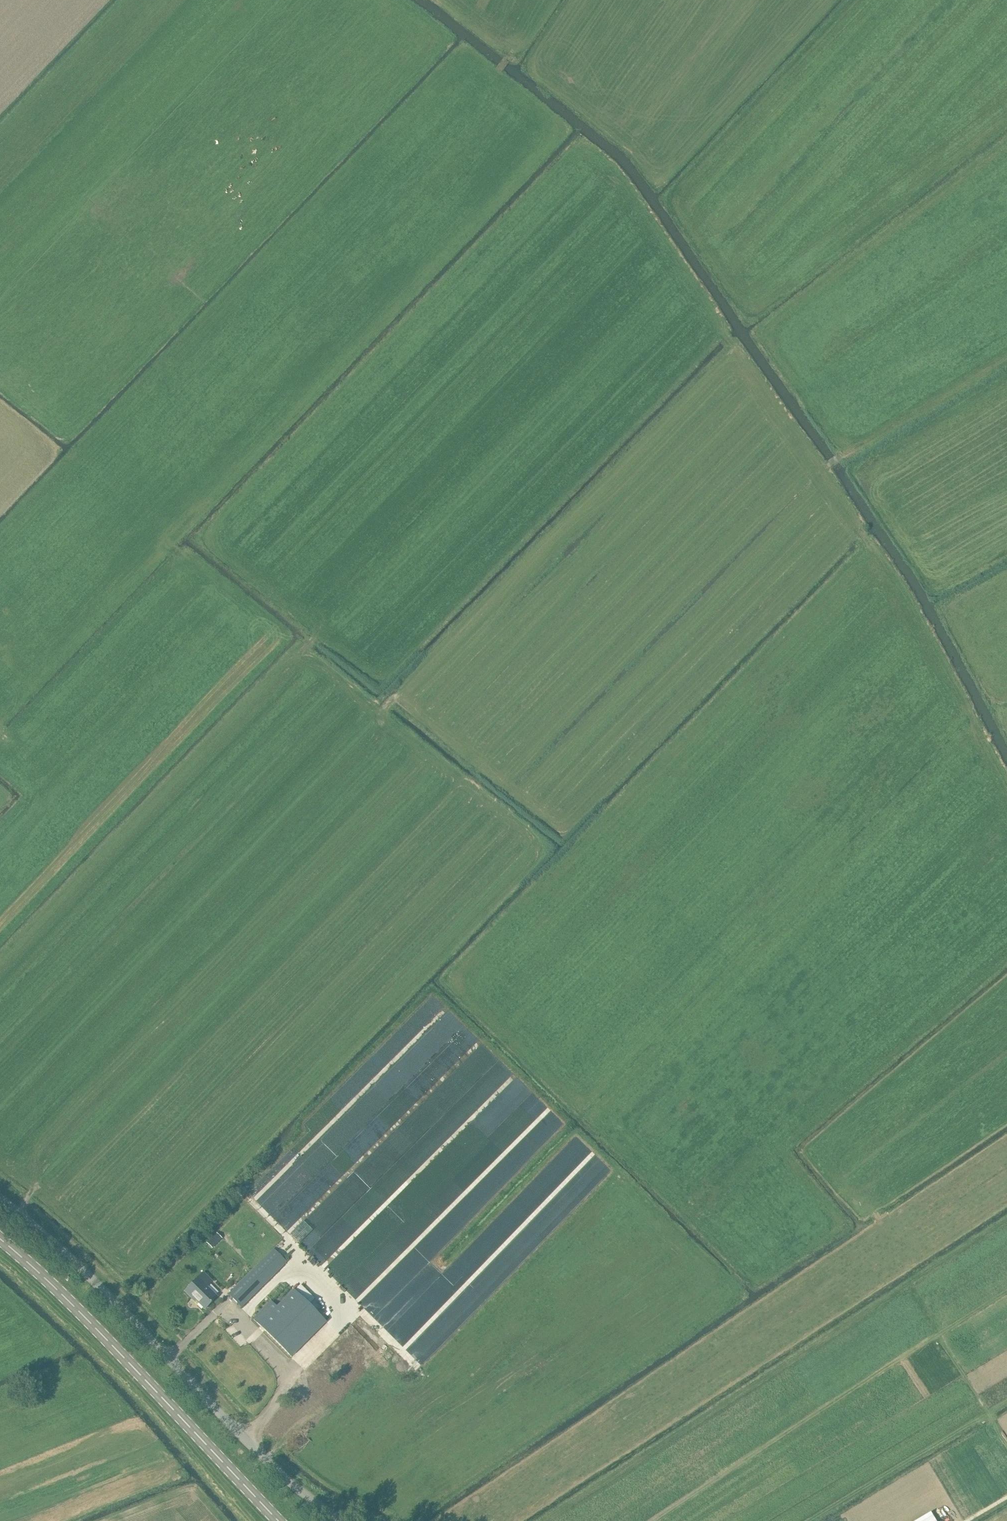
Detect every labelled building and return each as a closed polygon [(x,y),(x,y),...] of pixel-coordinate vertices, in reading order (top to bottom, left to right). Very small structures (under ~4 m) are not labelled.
[(302,1220),(289,1233),(298,1242),(311,1230),(302,1220)] [(287,1261),(274,1248),(228,1293),(242,1306),(287,1261)] [(196,1300),(205,1309),(218,1296),(208,1286),(213,1280),(205,1272),(187,1289),(193,1295),(190,1297),(195,1301),(196,1300)] [(253,1318),(291,1357),(327,1321),(294,1289),(277,1306),(271,1300),(253,1318)]
